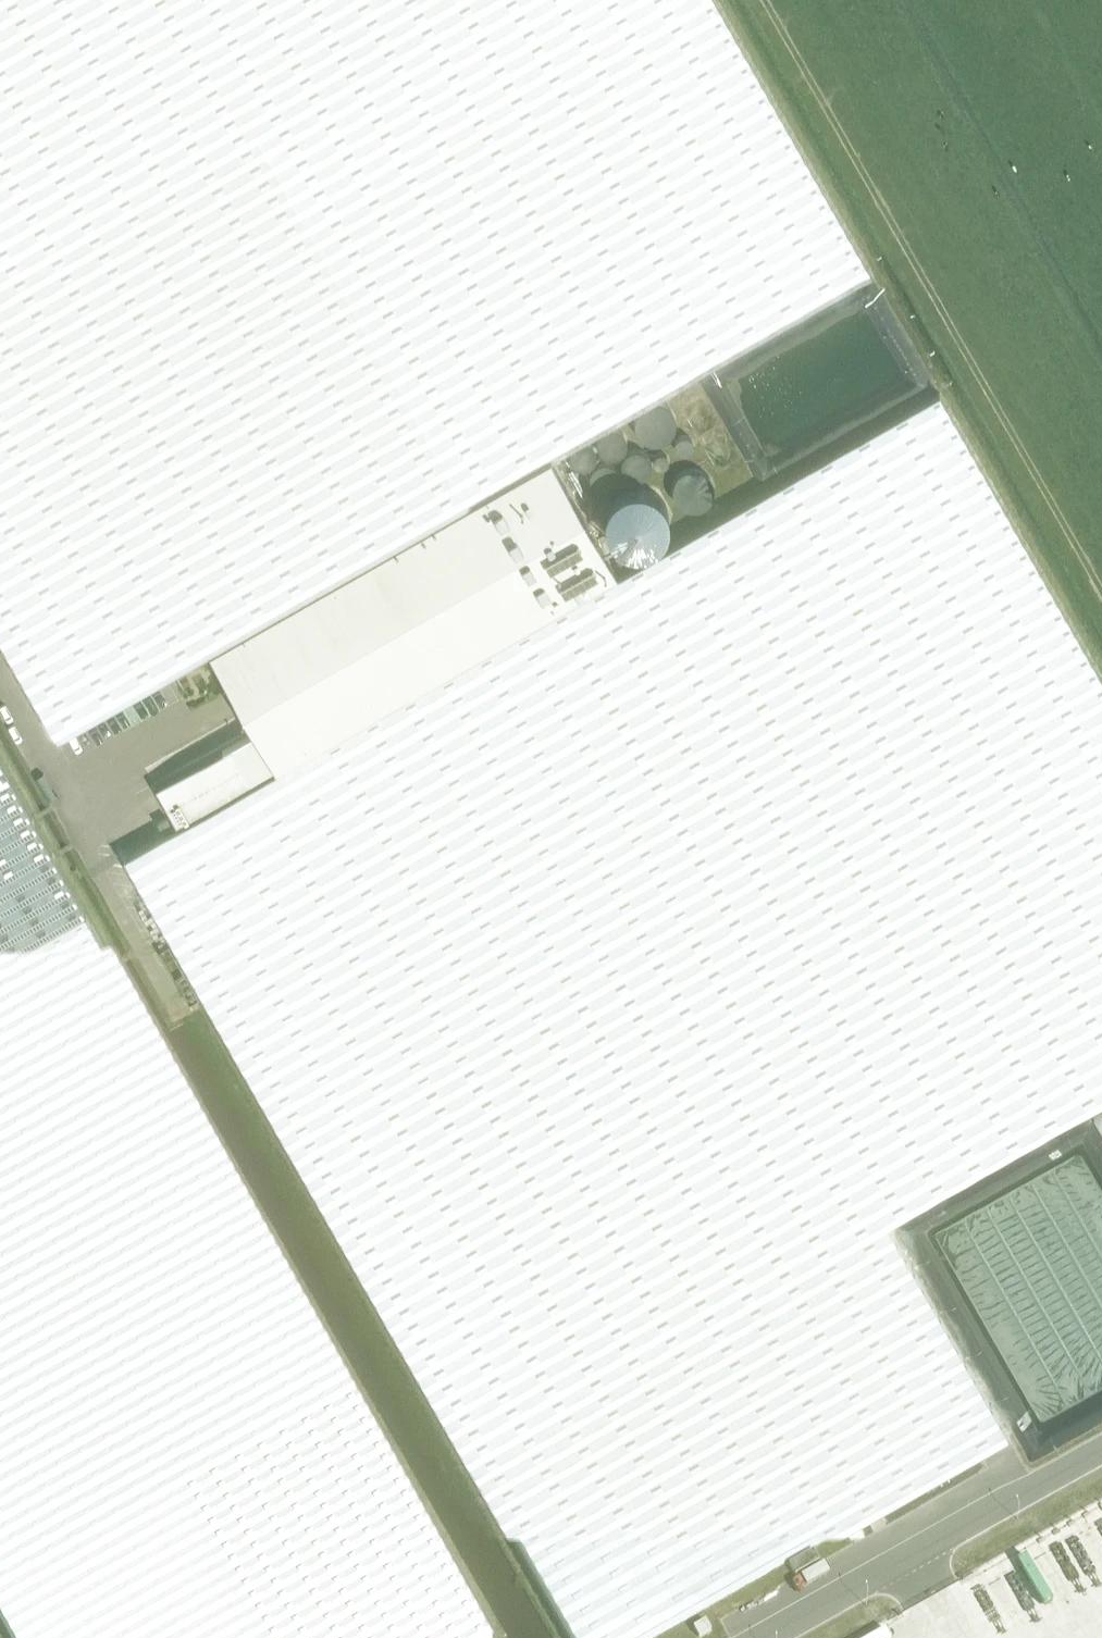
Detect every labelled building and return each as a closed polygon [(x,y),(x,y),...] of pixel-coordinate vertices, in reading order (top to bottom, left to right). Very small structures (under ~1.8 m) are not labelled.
[(159,915),(569,1637),(652,1637),(1008,1436),(887,1224),(1101,1102),(1101,680),(939,392),(618,575),(551,457),(871,274),(716,0),(0,0),(0,636),(57,737),(209,651),(254,730),(155,786),(176,822),(274,766),(276,769),(125,855),(159,915)] [(673,410),(670,407),(668,405),(665,403),(661,401),(658,401),(654,401),(651,401),(647,402),(644,404),(641,406),(639,409),(637,412),(636,415),(635,418),(634,422),(635,425),(636,429),(637,432),(639,435),(642,438),(645,440),(648,441),(651,442),(655,443),(658,443),(662,442),(665,440),(668,438),(671,436),(673,433),(675,430),(676,427),(677,423),(676,420),(676,416),(675,413),(673,410)] [(625,433),(623,431),(621,430),(619,428),(617,427),(614,427),(612,427),(609,427),(607,428),(604,429),(602,431),(600,433),(599,435),(598,437),(597,440),(597,442),(597,445),(598,447),(599,450),(600,452),(602,454),(604,455),(607,456),(609,457),(612,458),(615,457),(617,457),(619,456),(622,454),(624,453),(625,451),(627,448),(627,446),(628,443),(628,441),(627,438),(626,436),(625,433)] [(692,438),(691,436),(690,435),(689,435),(687,434),(686,434),(684,434),(682,434),(681,434),(679,435),(678,436),(677,437),(676,439),(675,440),(675,442),(675,443),(675,445),(675,447),(676,448),(677,450),(678,451),(679,452),(681,452),(683,453),(684,453),(686,453),(687,453),(689,452),(690,451),(692,450),(693,449),(693,447),(694,446),(694,444),(694,442),(694,441),(693,439),(692,438)] [(594,447),(593,445),(591,443),(589,442),(587,441),(585,441),(582,441),(580,441),(578,442),(576,443),(574,444),(572,446),(571,448),(570,450),(570,452),(569,455),(570,457),(570,459),(571,461),(573,463),(574,465),(576,466),(578,467),(580,468),(583,468),(585,468),(587,468),(589,467),(591,466),(593,464),(595,462),(596,460),(596,458),(597,456),(597,453),(596,451),(596,449),(594,447)] [(650,455),(648,453),(646,451),(643,450),(641,448),(638,448),(636,448),(633,448),(630,449),(628,450),(626,452),(624,454),(622,456),(621,459),(621,461),(620,464),(621,467),(621,469),(622,472),(624,474),(626,476),(628,478),(631,479),(633,480),(636,480),(639,480),(641,479),(644,478),(646,477),(648,475),(650,473),(651,470),(652,468),(652,465),(652,462),(652,460),(651,457),(650,455)] [(668,454),(667,453),(666,452),(665,452),(663,451),(662,451),(661,451),(659,451),(658,451),(657,452),(656,453),(655,454),(654,455),(654,456),(653,457),(653,459),(653,460),(654,461),(654,463),(655,464),(656,465),(657,466),(658,466),(660,467),(661,467),(662,467),(664,466),(665,466),(666,465),(667,464),(668,463),(668,462),(669,461),(669,459),(669,458),(669,457),(668,455),(668,454)] [(618,467),(617,465),(615,464),(612,462),(610,461),(607,461),(605,461),(602,461),(600,462),(597,463),(595,465),(593,467),(592,469),(591,471),(590,474),(590,476),(590,479),(591,482),(592,484),(594,486),(595,488),(598,490),(600,491),(602,492),(605,492),(608,492),(610,491),(613,490),(615,489),(617,487),(619,485),(620,483),(621,480),(621,477),(621,475),(621,472),(620,470),(618,467)] [(711,476),(709,473),(706,471),(703,469),(700,468),(697,467),(693,467),(690,468),(686,469),(683,470),(680,473),(678,475),(676,478),(674,481),(674,485),(673,488),(674,492),(674,495),(676,499),(678,502),(680,504),(683,506),(687,508),(690,509),(694,509),(697,509),(701,508),(704,507),(707,505),(710,503),(712,500),(714,497),(715,493),(715,490),(715,486),(714,483),(713,479),(711,476)] [(664,498),(660,494),(656,491),(651,488),(646,486),(641,485),(635,485),(630,486),(625,487),(620,490),(616,493),(612,497),(609,501),(607,506),(605,512),(605,517),(605,522),(607,528),(609,533),(612,537),(616,541),(620,545),(625,547),(631,549),(636,549),(642,549),(647,548),(652,546),(657,543),(661,539),(664,535),(667,530),(669,525),(669,519),(669,514),(668,508),(666,503),(664,498)] [(11,1637),(489,1637),(272,1247),(13,783),(0,760),(0,1618),(11,1637)] [(167,815),(157,821),(162,830),(172,825),(167,815)] [(789,1565),(795,1577),(820,1563),(813,1551),(789,1565)] [(692,1630),(697,1637),(699,1637),(709,1632),(704,1623),(692,1630)]
